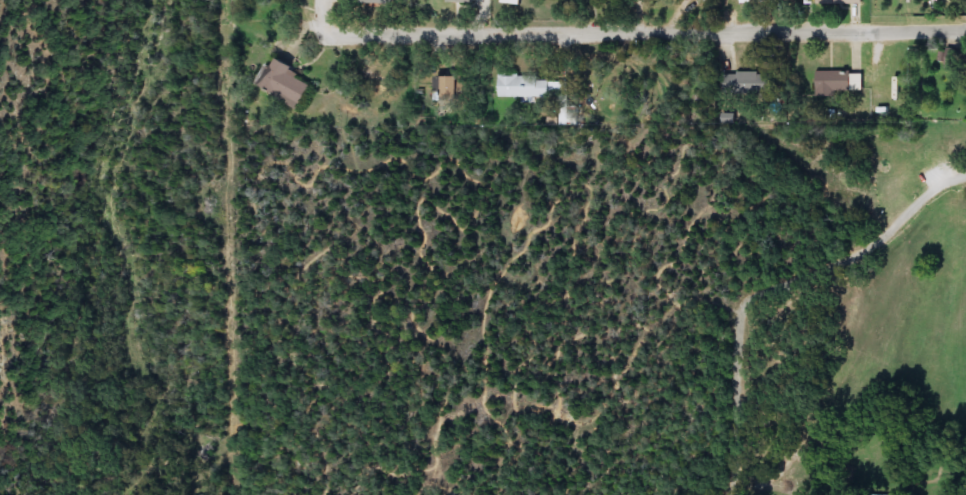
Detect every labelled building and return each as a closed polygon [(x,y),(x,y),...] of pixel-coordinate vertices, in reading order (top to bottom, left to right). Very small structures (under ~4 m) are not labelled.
[(260,86),(275,61),(315,84),(300,109),(260,86)] [(816,94),(816,72),(864,72),(864,94),(816,94)] [(775,73),(775,95),(722,94),(722,73),(775,73)] [(550,82),(567,82),(567,97),(499,97),(499,74),(550,74),(550,82)] [(440,79),(474,78),(474,100),(441,101),(440,79)]
